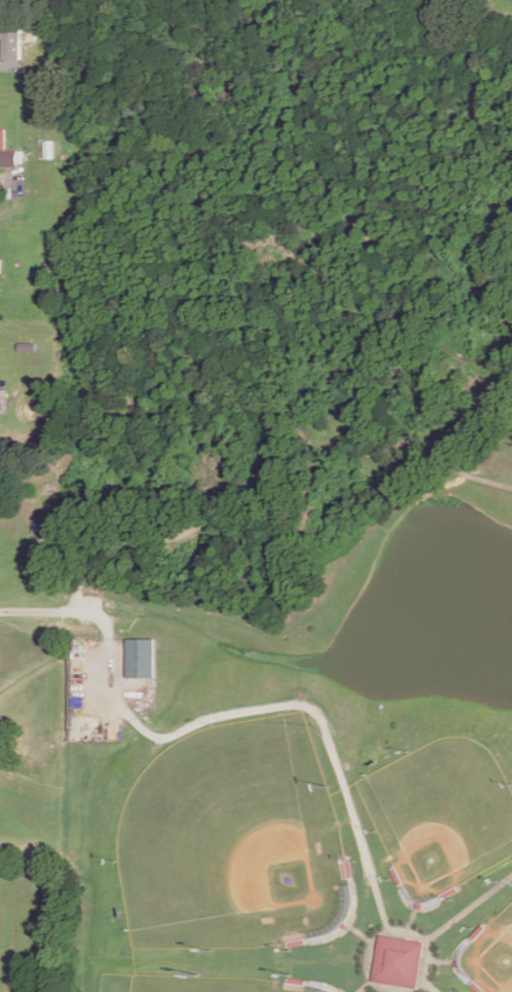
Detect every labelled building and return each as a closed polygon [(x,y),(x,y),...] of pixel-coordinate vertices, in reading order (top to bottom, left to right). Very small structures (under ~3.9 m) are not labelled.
[(3,37),(3,56),(19,57),(20,23),(0,23),(0,37),(3,37)] [(45,139),(45,156),(55,156),(54,138),(45,139)] [(15,163),(15,149),(0,149),(0,163),(15,163)] [(127,637),(126,674),(153,675),(153,637),(127,637)] [(374,981),(420,988),(428,941),(381,934),(374,981)]
